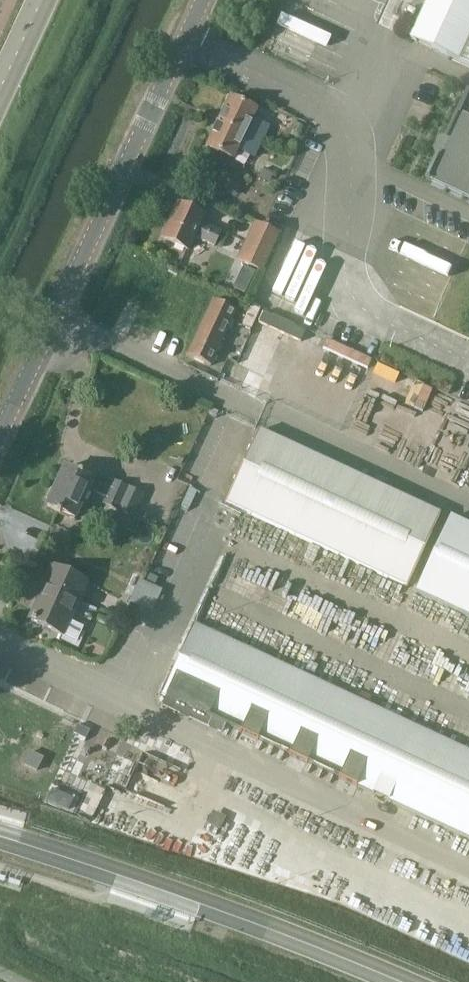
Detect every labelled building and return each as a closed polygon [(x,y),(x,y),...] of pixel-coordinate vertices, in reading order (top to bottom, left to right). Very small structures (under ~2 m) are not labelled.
[(413,41),(424,46),(468,67),(468,0),(432,0),(413,41)] [(229,98),(217,123),(260,143),(266,129),(252,121),(257,111),(229,98)] [(462,114),(430,182),(432,183),(468,200),(468,118),(462,114)] [(260,143),(217,123),(205,148),(232,160),(237,150),(253,157),(260,143)] [(264,168),(259,178),(267,182),(272,172),(264,168)] [(186,252),(193,238),(213,247),(220,232),(199,223),(202,217),(179,207),(164,241),(186,252)] [(239,263),(261,273),(278,236),(256,226),(239,263)] [(213,302),(188,356),(210,366),(235,312),(213,302)] [(441,516),(259,432),(225,506),(407,590),(441,516)] [(74,521),(88,491),(107,499),(104,505),(132,519),(143,497),(114,483),(110,491),(107,490),(92,483),(93,482),(83,477),(84,476),(79,474),(79,475),(65,469),(47,508),(47,509),(56,513),(56,514),(60,516),(61,515),(74,521)] [(415,592),(468,618),(468,527),(449,518),(415,592)] [(86,583),(53,568),(44,588),(47,589),(32,622),(63,635),(86,583)] [(132,601),(154,609),(162,587),(140,579),(132,601)] [(72,619),(66,634),(78,639),(85,624),(72,619)] [(195,626),(163,696),(168,699),(164,707),(222,734),(226,726),(468,839),(468,754),(195,626)]
